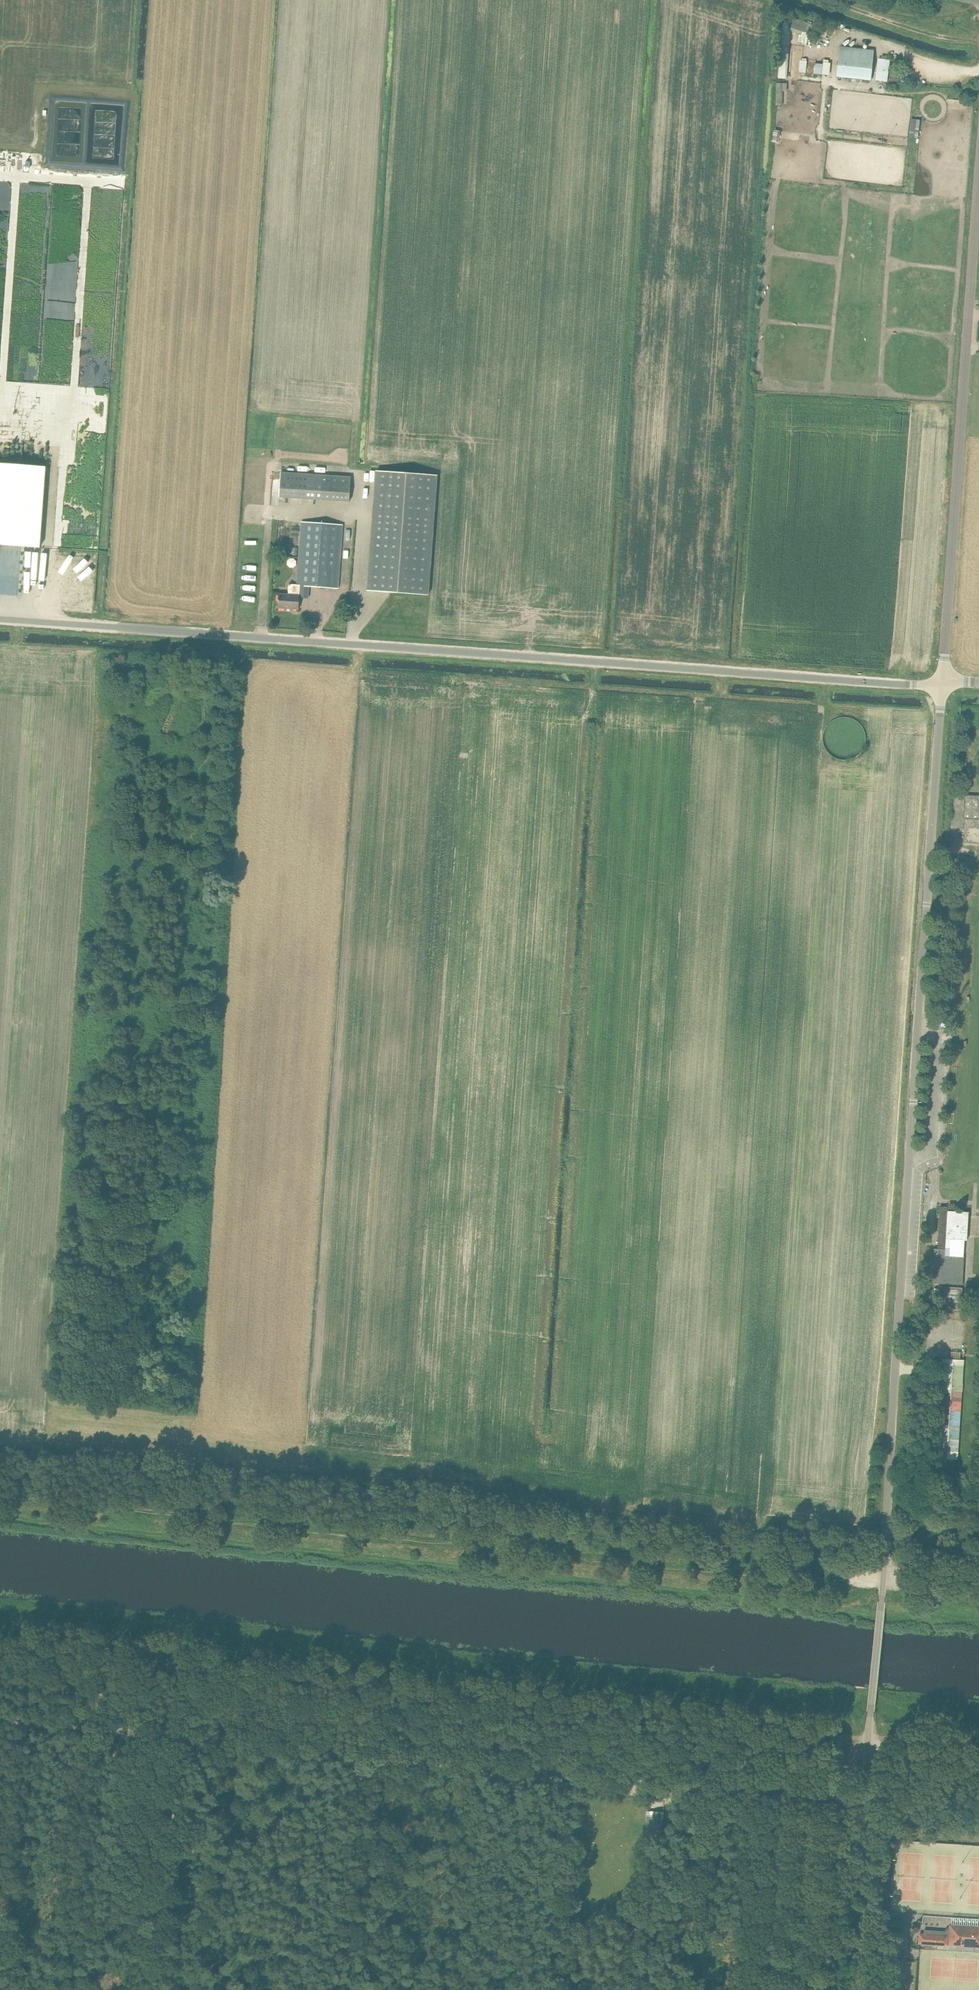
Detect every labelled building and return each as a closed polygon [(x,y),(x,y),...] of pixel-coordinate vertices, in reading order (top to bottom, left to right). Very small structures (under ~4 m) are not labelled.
[(874,50),(840,46),(837,76),(871,80),(874,50)] [(888,81),(891,59),(879,57),(876,79),(888,81)] [(815,61),(814,73),(830,74),(831,62),(815,61)] [(40,547),(46,467),(0,463),(0,544),(40,547)] [(375,470),(366,590),(428,594),(437,475),(375,470)] [(349,502),(351,476),(281,472),(279,497),(349,502)] [(338,588),(343,525),(343,524),(302,521),(297,584),(289,583),(288,594),(279,593),(278,607),(299,609),(299,597),(308,597),(309,586),(338,588)] [(963,818),(978,819),(978,813),(978,796),(965,795),(963,818)] [(978,819),(963,818),(963,819),(964,819),(963,824),(962,834),(964,834),(963,843),(977,844),(978,841),(978,819)] [(946,1257),(964,1258),(965,1241),(966,1241),(968,1213),(954,1212),(954,1207),(950,1206),(940,1206),(937,1248),(947,1249),(946,1257)] [(962,1285),(964,1258),(946,1257),(947,1249),(937,1248),(934,1248),(932,1283),(942,1283),(962,1285)] [(945,1286),(944,1303),(961,1304),(962,1288),(945,1286)] [(936,1458),(957,1460),(964,1359),(942,1358),(936,1458)] [(664,1811),(653,1811),(646,1810),(645,1827),(662,1828),(664,1811)] [(895,1840),(895,1854),(908,1854),(908,1840),(895,1840)] [(919,1942),(978,1946),(978,1927),(950,1925),(950,1926),(946,1930),(945,1931),(924,1930),(924,1934),(920,1934),(919,1942)]
